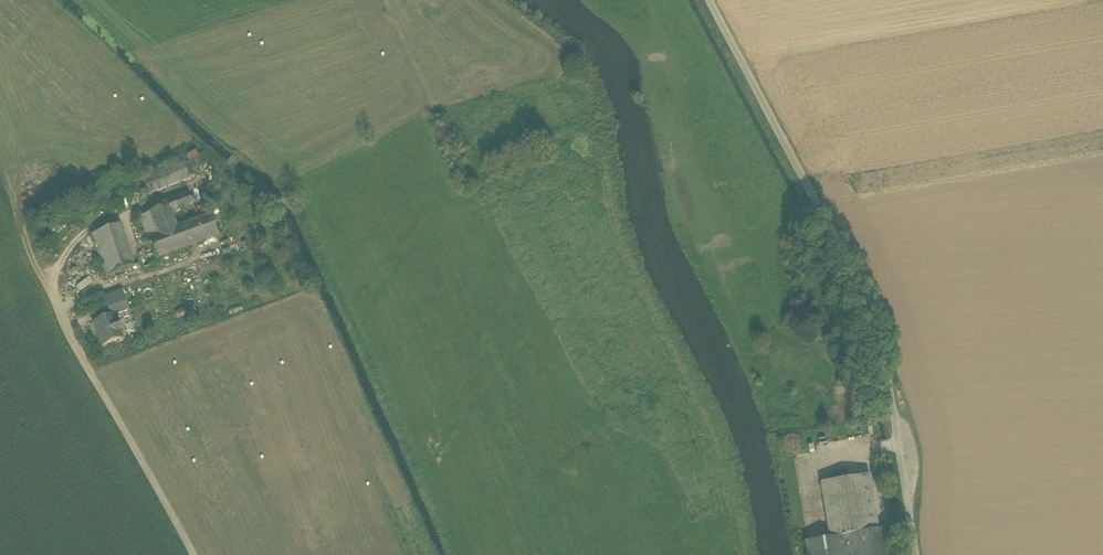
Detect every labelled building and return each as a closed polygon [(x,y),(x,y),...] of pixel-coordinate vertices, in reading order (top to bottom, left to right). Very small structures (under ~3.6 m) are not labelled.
[(232,159),(207,177),(211,182),(235,164),(232,159)] [(141,179),(149,196),(190,179),(183,163),(141,179)] [(169,207),(139,217),(149,247),(136,252),(140,264),(218,235),(211,215),(194,221),(178,228),(173,214),(181,210),(181,209),(192,204),(188,195),(167,203),(169,207)] [(106,277),(133,267),(118,226),(92,236),(106,277)] [(111,318),(114,317),(130,310),(124,294),(105,302),(111,318)] [(111,318),(95,323),(103,346),(122,339),(119,331),(121,331),(118,323),(116,324),(114,317),(111,318)] [(804,348),(800,352),(811,361),(815,357),(804,348)] [(823,536),(824,541),(876,532),(867,477),(818,485),(826,536),(823,536)] [(885,530),(876,532),(824,541),(803,544),(804,554),(889,554),(885,530)]
